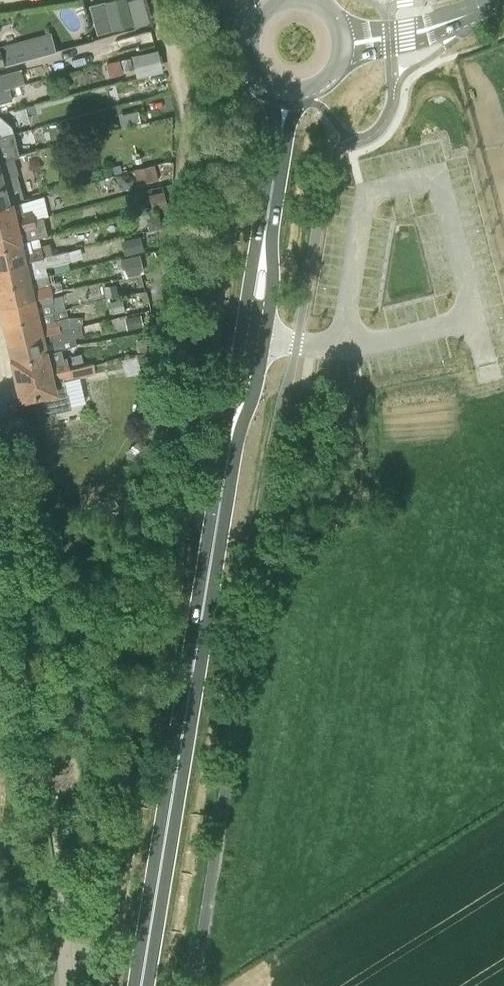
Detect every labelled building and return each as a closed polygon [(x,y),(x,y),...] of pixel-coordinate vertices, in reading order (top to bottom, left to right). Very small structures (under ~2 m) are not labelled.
[(97,35),(132,25),(125,0),(110,0),(88,6),(97,35)] [(47,31),(21,38),(27,59),(53,51),(48,33),(47,31)] [(163,46),(136,50),(139,72),(166,69),(163,46)] [(118,58),(105,62),(109,76),(123,72),(118,58)] [(10,87),(10,86),(26,81),(23,69),(22,67),(1,73),(0,70),(0,89),(10,87)] [(14,99),(10,87),(0,89),(0,103),(14,99)] [(141,121),(138,109),(126,112),(129,124),(141,121)] [(14,133),(12,126),(0,116),(0,136),(14,133)] [(14,156),(14,155),(20,154),(14,133),(0,136),(0,160),(14,156)] [(19,200),(24,199),(17,173),(18,173),(14,156),(0,160),(0,205),(19,200)] [(113,166),(114,173),(122,171),(120,164),(113,166)] [(150,165),(133,169),(137,184),(154,180),(150,165)] [(134,179),(128,172),(120,174),(117,183),(123,189),(132,187),(134,179)] [(151,209),(166,206),(163,190),(148,193),(151,209)] [(33,219),(31,208),(22,210),(19,200),(0,205),(0,227),(33,219)] [(149,229),(161,226),(158,214),(145,217),(149,229)] [(35,238),(37,237),(46,235),(42,217),(33,219),(0,227),(0,246),(35,238)] [(123,255),(144,249),(140,236),(119,242),(123,255)] [(52,254),(50,243),(37,246),(35,238),(0,246),(0,266),(43,256),(52,254)] [(48,274),(46,265),(70,260),(68,250),(52,254),(43,256),(0,266),(0,285),(48,274)] [(126,272),(142,268),(139,256),(123,260),(126,272)] [(53,292),(50,282),(48,274),(0,285),(0,305),(52,293),(53,292)] [(60,280),(50,282),(53,292),(63,290),(60,280)] [(105,298),(119,295),(117,284),(103,286),(105,298)] [(54,302),(52,293),(0,305),(0,307),(4,324),(39,316),(39,314),(53,312),(51,303),(54,302)] [(125,310),(122,298),(106,301),(109,314),(125,310)] [(8,342),(76,327),(81,325),(83,325),(82,316),(67,318),(65,309),(53,312),(39,314),(39,316),(4,324),(8,342)] [(142,312),(123,316),(125,329),(144,326),(142,312)] [(57,341),(83,335),(81,328),(81,325),(76,327),(8,342),(12,359),(12,360),(12,361),(60,349),(57,341)] [(151,336),(136,339),(138,352),(153,350),(151,336)] [(16,379),(69,367),(67,357),(62,358),(60,349),(12,361),(16,379)] [(154,350),(137,353),(140,367),(157,363),(154,350)] [(62,380),(71,378),(69,367),(16,379),(21,399),(36,395),(40,412),(68,406),(62,380)] [(163,399),(148,398),(146,428),(161,429),(163,399)] [(124,555),(113,554),(111,570),(122,571),(124,555)]
